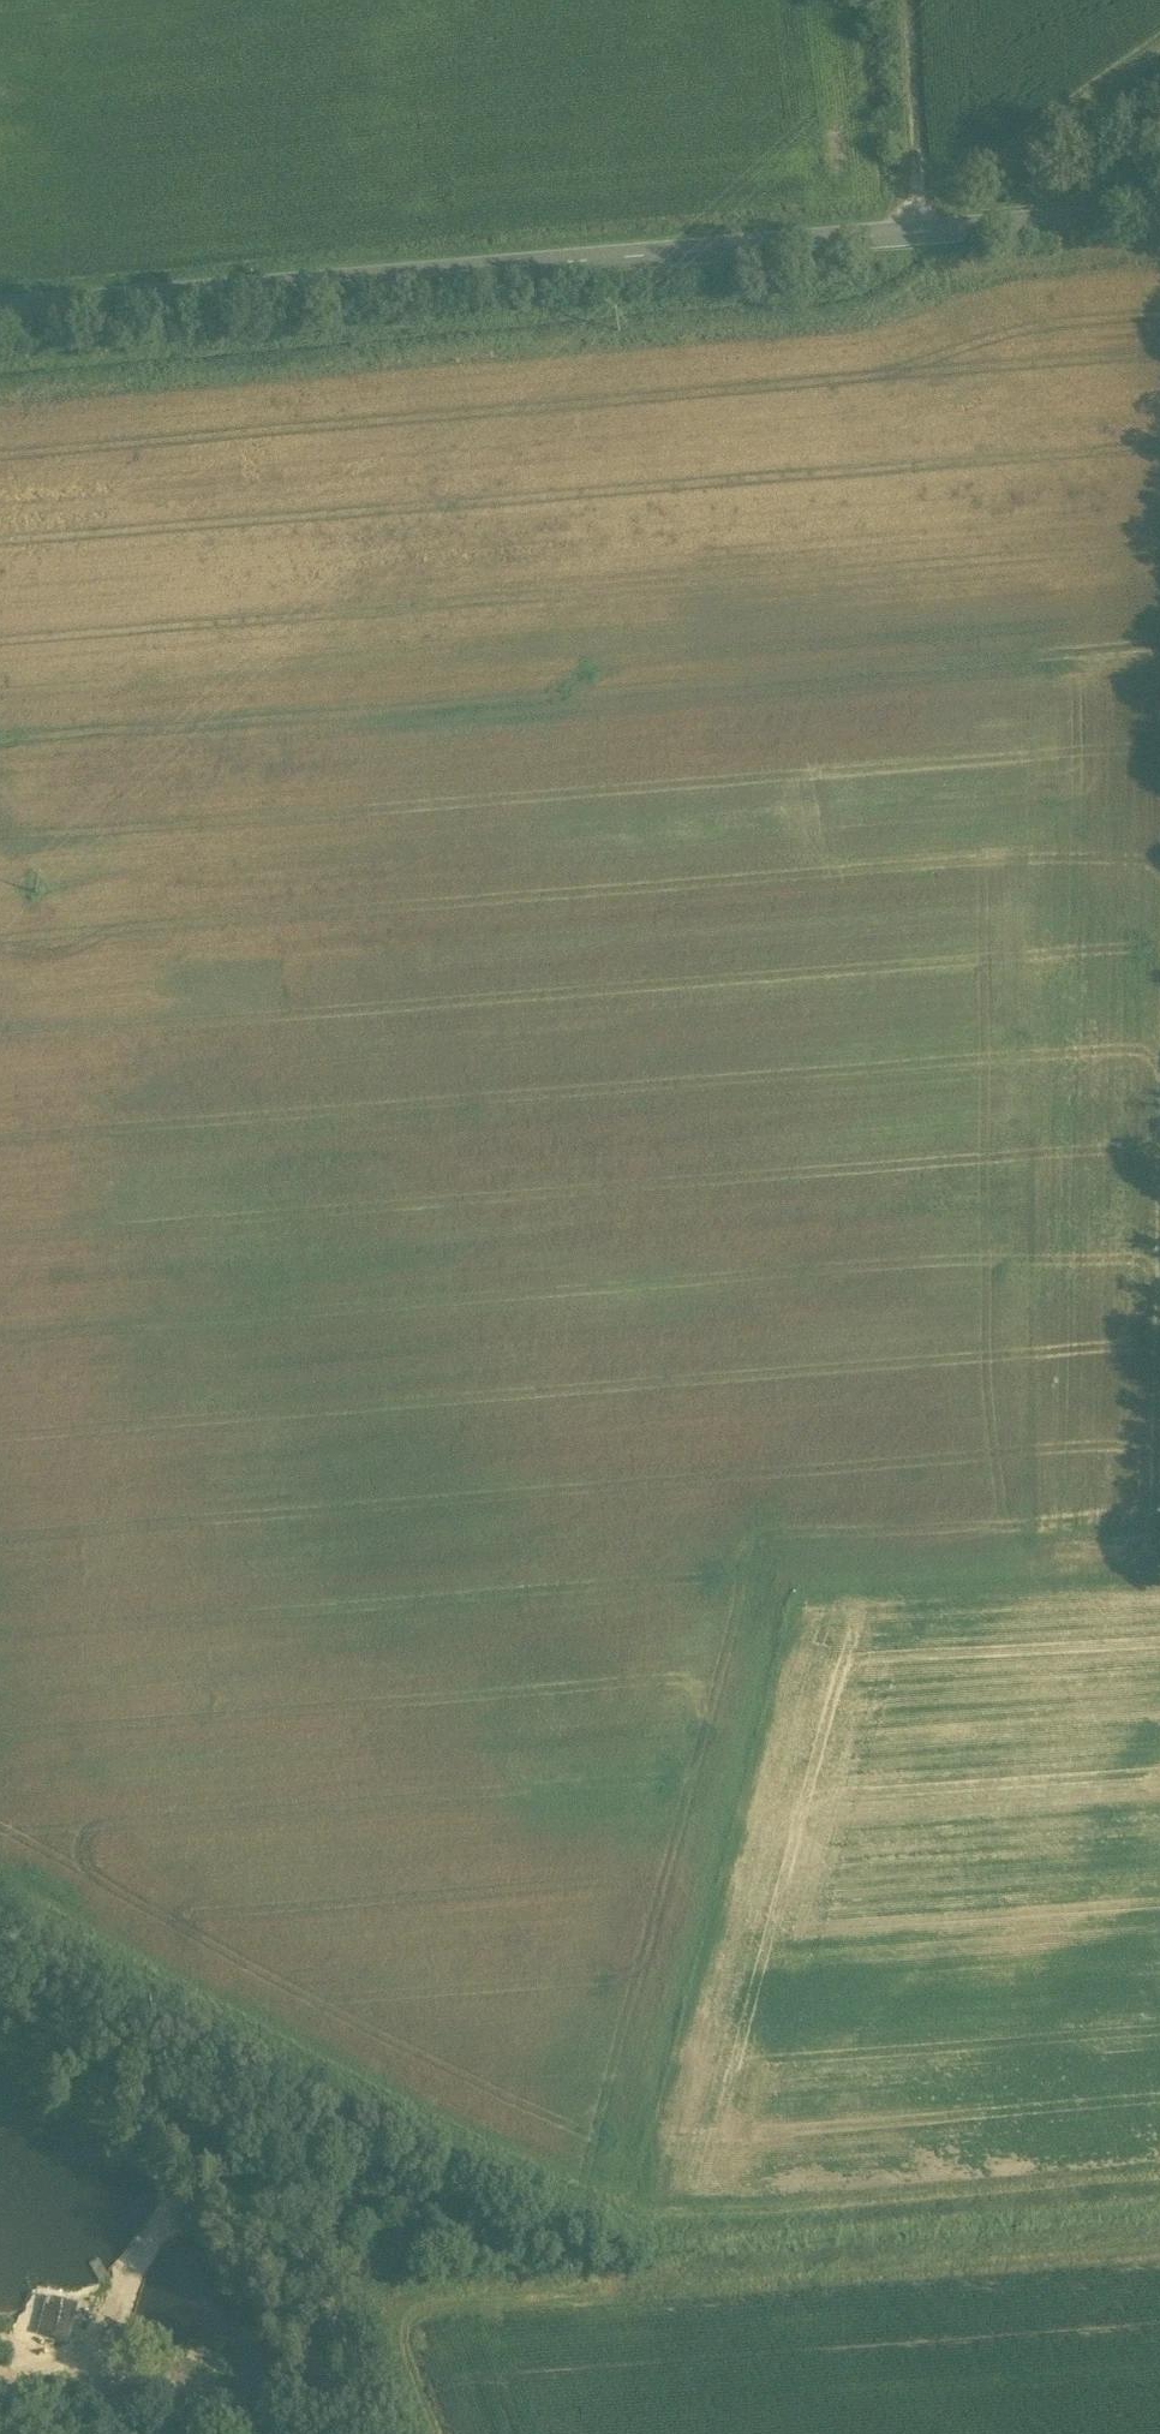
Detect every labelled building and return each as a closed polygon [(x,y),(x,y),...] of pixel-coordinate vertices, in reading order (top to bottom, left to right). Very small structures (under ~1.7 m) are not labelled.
[(83,2298),(53,2292),(45,2328),(75,2334),(83,2298)]
